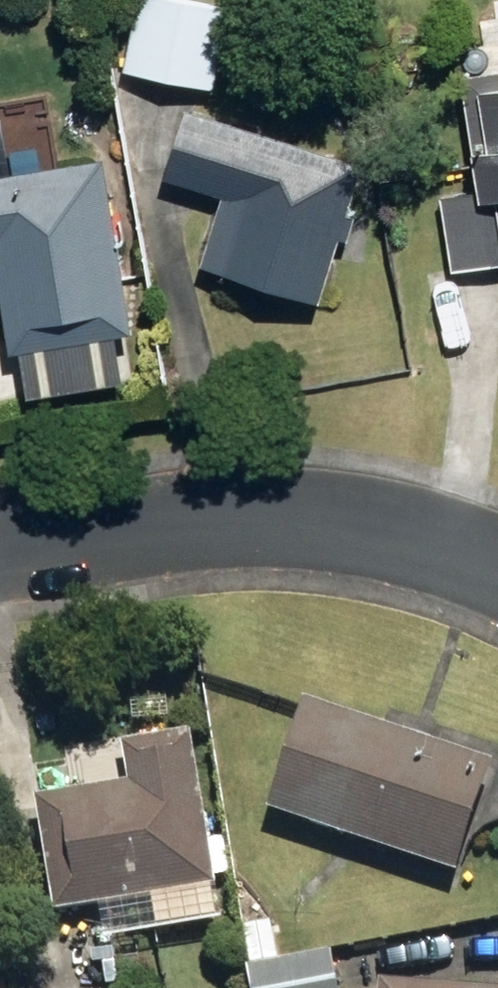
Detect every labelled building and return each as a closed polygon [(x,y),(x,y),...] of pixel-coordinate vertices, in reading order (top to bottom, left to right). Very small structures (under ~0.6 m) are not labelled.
[(211,86),(224,9),(174,0),(130,0),(117,69),(211,86)] [(447,270),(497,262),(497,70),(451,78),(469,192),(435,197),(447,270)] [(196,266),(311,302),(353,165),(181,110),(159,179),(217,198),(196,266)] [(2,351),(124,331),(95,159),(1,175),(0,167),(0,341),(2,351)] [(259,813),(445,875),(482,766),(296,703),(259,813)] [(27,803),(47,913),(207,883),(180,736),(114,748),(122,784),(27,803)] [(243,987),(331,987),(324,955),(240,972),(243,987)]
